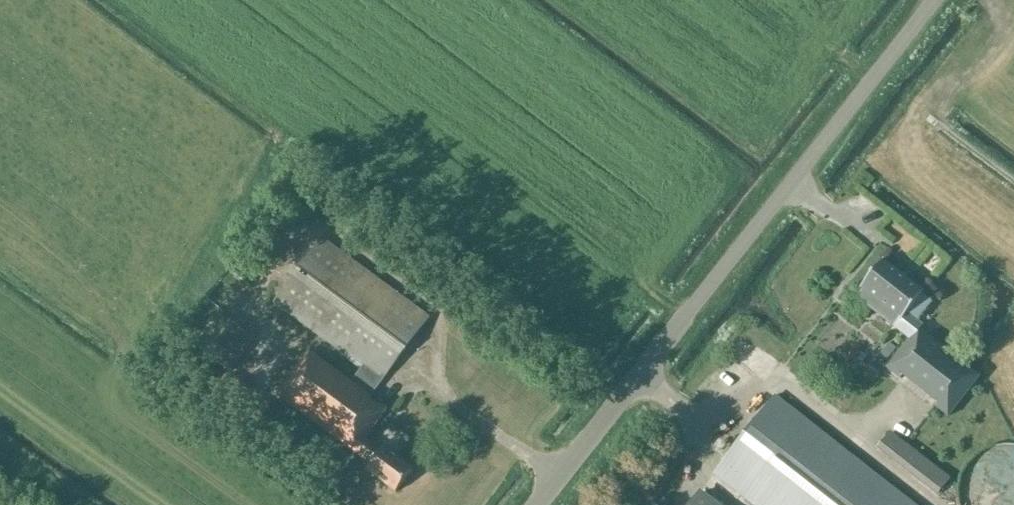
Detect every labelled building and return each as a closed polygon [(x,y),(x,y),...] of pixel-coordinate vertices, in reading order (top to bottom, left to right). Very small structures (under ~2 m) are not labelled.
[(365,469),(396,491),(412,469),(383,447),(380,450),(364,438),(388,407),(371,394),(429,317),(323,238),(275,301),(362,367),(351,381),(310,350),(277,394),(369,463),(365,469)] [(924,291),(883,258),(859,289),(862,291),(856,298),(893,326),(898,319),(901,321),(924,291)] [(883,368),(947,414),(970,381),(907,335),(883,368)] [(755,504),(916,504),(776,396),(715,474),(755,504)] [(939,492),(949,480),(896,439),(886,451),(939,492)] [(968,464),(964,470),(960,480),(959,492),(960,503),(961,504),(1013,504),(1013,445),(1012,445),(1001,445),(990,447),(979,453),(971,460),(968,464)] [(697,497),(691,504),(708,504),(697,497)]
